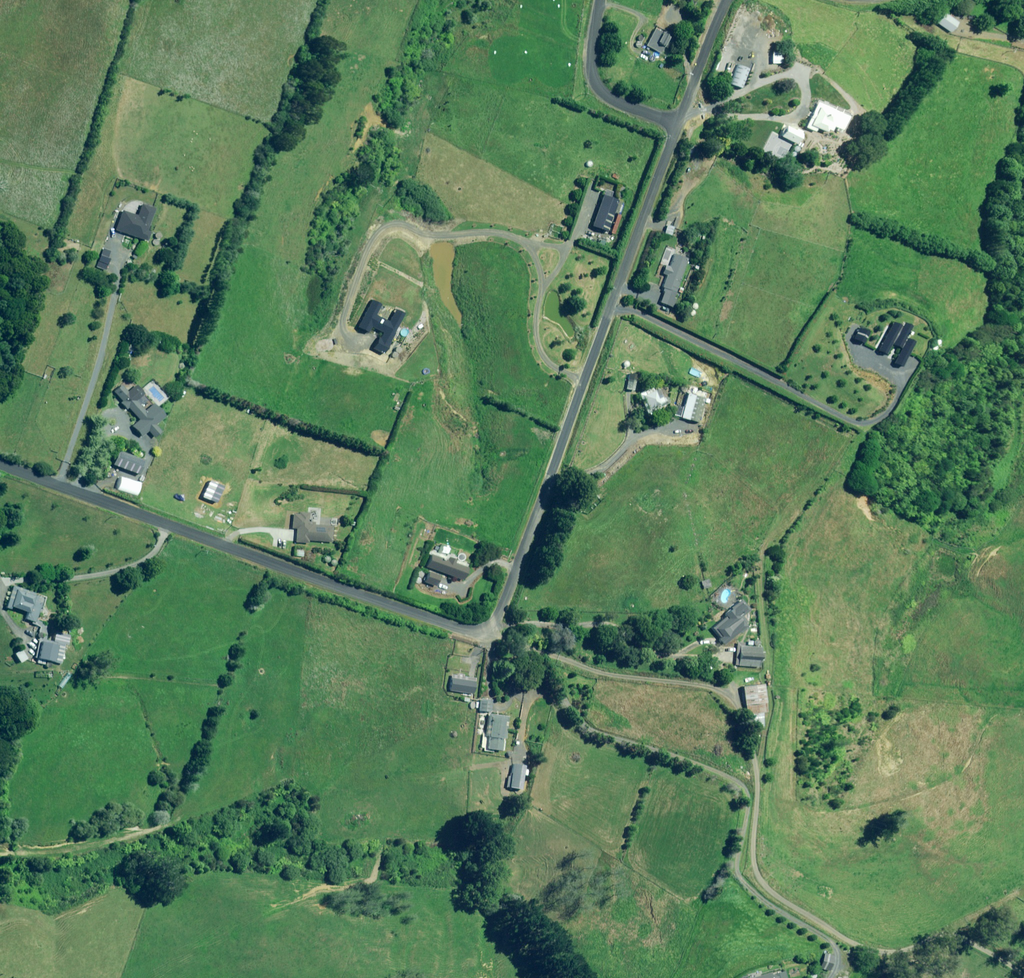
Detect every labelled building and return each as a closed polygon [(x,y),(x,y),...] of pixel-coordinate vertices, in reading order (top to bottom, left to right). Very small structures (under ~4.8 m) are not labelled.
[(948,32),(955,22),(941,13),(935,23),(948,32)] [(655,28),(646,45),(662,53),(671,36),(655,28)] [(776,54),(776,52),(770,52),(771,63),(780,62),(779,53),(776,54)] [(748,68),(735,64),(729,84),(742,87),(748,68)] [(831,132),(833,126),(842,130),(844,125),(838,122),(839,120),(837,119),(840,111),(816,102),(811,117),(813,119),(811,125),(831,132)] [(783,136),(799,144),(804,134),(789,126),(783,136)] [(608,231),(619,200),(611,197),(613,192),(605,189),(592,226),(608,231)] [(122,210),(115,229),(146,241),(149,231),(146,230),(154,208),(141,203),(136,215),(122,210)] [(672,235),(675,227),(668,225),(666,233),(672,235)] [(96,267),(105,270),(108,258),(107,258),(109,251),(101,248),(96,267)] [(663,286),(665,287),(660,302),(675,307),(678,298),(676,298),(689,258),(675,254),(670,266),(666,265),(663,273),(667,275),(663,286)] [(394,309),(388,322),(374,316),(379,306),(378,306),(379,304),(371,300),(357,326),(368,332),(371,326),(382,332),(374,348),(384,353),(403,314),(394,309)] [(898,367),(910,342),(901,338),(906,327),(898,323),(896,326),(888,322),(875,351),(883,355),(888,344),(897,348),(890,363),(898,367)] [(855,329),(850,339),(861,344),(865,333),(855,329)] [(155,425),(165,416),(153,403),(145,411),(140,406),(146,400),(141,395),(137,398),(132,393),(130,395),(121,385),(114,391),(122,401),(120,403),(126,409),(128,407),(139,419),(132,426),(142,437),(148,431),(154,438),(161,432),(155,425)] [(654,391),(653,389),(646,392),(647,394),(642,396),(649,411),(669,403),(667,399),(664,401),(659,389),(654,391)] [(700,422),(706,398),(688,393),(682,417),(700,422)] [(145,460),(119,451),(114,465),(140,474),(145,460)] [(297,514),(291,514),(290,528),(295,528),(294,542),(307,543),(307,541),(330,542),(331,526),(313,525),(314,522),(306,522),(307,513),(297,512),(297,514)] [(456,562),(457,560),(449,557),(448,560),(432,555),(428,567),(464,580),(469,567),(456,562)] [(431,584),(437,587),(441,576),(430,572),(424,587),(429,589),(431,584)] [(13,585),(6,607),(12,609),(13,606),(28,612),(25,618),(32,621),(31,623),(40,627),(38,631),(43,633),(42,638),(38,638),(34,657),(36,658),(36,662),(43,664),(44,660),(60,663),(64,644),(45,639),(49,625),(36,620),(42,603),(38,601),(39,596),(35,595),(36,593),(13,585)] [(740,616),(748,610),(740,600),(724,613),(726,616),(711,628),(724,644),(747,625),(740,616)] [(760,647),(742,645),(742,643),(737,643),(735,665),(759,667),(760,647)] [(26,658),(20,649),(14,654),(19,662),(26,658)] [(464,677),(464,675),(451,674),(449,690),(474,694),(477,678),(464,677)] [(743,710),(743,713),(749,713),(750,726),(760,725),(759,712),(764,712),(762,684),(739,686),(741,710),(743,710)] [(490,712),(492,700),(481,698),(479,710),(490,712)] [(487,749),(502,750),(503,739),(505,739),(506,725),(508,725),(508,716),(488,714),(487,727),(488,728),(487,749)] [(526,766),(513,764),(511,776),(508,775),(506,787),(521,789),(526,766)]
